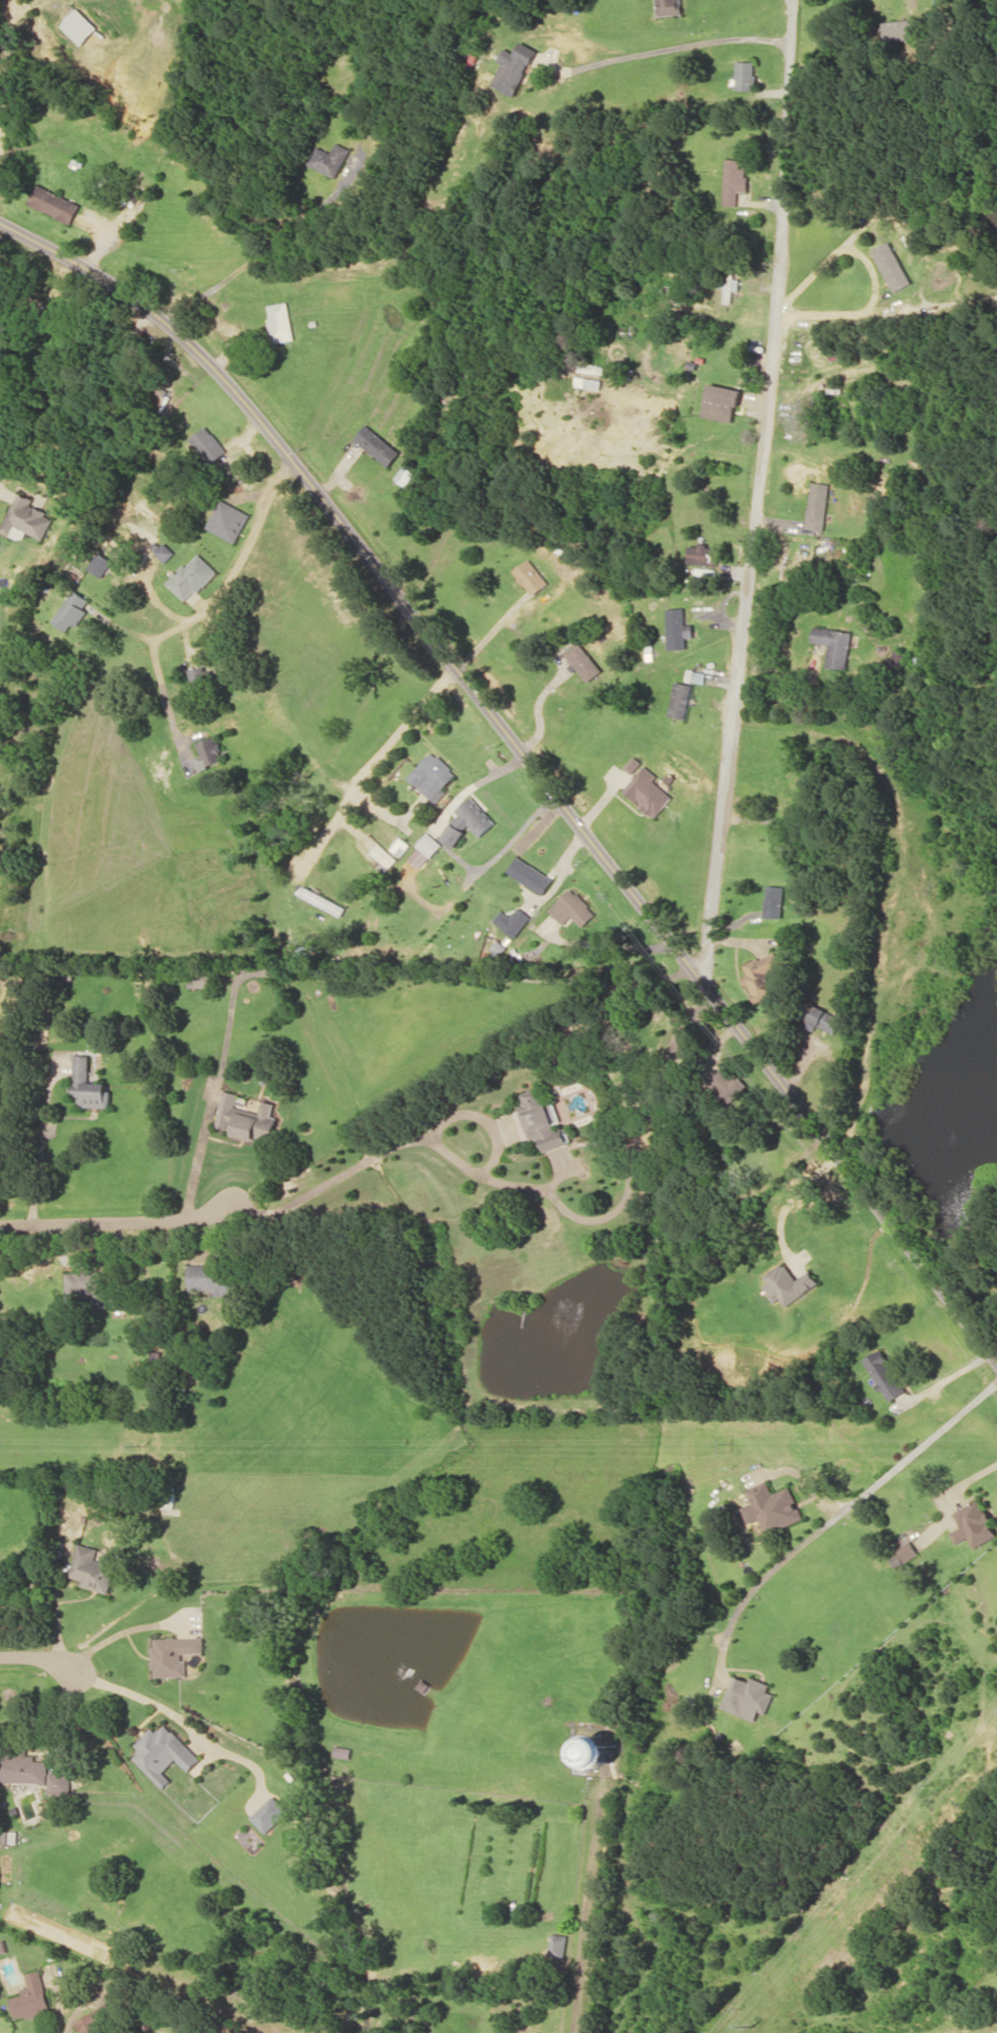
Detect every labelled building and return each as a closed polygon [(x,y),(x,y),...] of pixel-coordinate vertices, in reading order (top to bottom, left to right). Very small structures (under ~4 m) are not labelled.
[(683,0),(656,0),(657,15),(684,14),(683,0)] [(97,27),(78,8),(60,25),(80,45),(97,27)] [(882,20),(883,40),(925,38),(925,18),(882,20)] [(492,85),(516,95),(538,49),(521,41),(516,53),(505,47),(499,61),(503,62),(492,85)] [(754,61),(736,61),(735,88),(754,89),(754,61)] [(331,152),(316,146),(308,165),(336,177),(348,147),(335,142),(331,152)] [(746,158),(725,158),(723,204),(736,204),(736,191),(745,191),(746,158)] [(29,203),(72,223),(81,203),(38,183),(29,203)] [(895,292),(913,283),(891,241),(874,250),(895,292)] [(724,302),(731,302),(732,289),(738,290),(739,278),(733,278),(734,268),(721,267),(720,287),(724,287),(724,302)] [(272,342),(293,340),(289,302),(268,304),(272,342)] [(741,389),(710,383),(702,415),(733,422),(741,389)] [(401,452),(366,423),(354,438),(389,467),(401,452)] [(190,437),(209,463),(226,450),(206,425),(190,437)] [(406,485),(415,472),(405,464),(395,478),(406,485)] [(806,528),(825,530),(830,483),(811,481),(806,528)] [(0,531),(11,535),(15,526),(42,539),(53,516),(31,505),(34,499),(19,492),(0,531)] [(237,542),(251,512),(221,499),(207,528),(237,542)] [(155,551),(165,562),(175,553),(165,542),(155,551)] [(688,545),(687,563),(717,564),(718,546),(688,545)] [(114,561),(100,551),(89,567),(103,577),(114,561)] [(188,602),(218,570),(197,552),(168,584),(188,602)] [(532,595),(548,582),(529,558),(513,571),(532,595)] [(90,599),(75,589),(53,621),(66,630),(72,623),(77,626),(89,610),(85,607),(90,599)] [(693,637),(693,624),(685,624),(685,607),(667,607),(668,648),(687,648),(686,637),(693,637)] [(825,665),(846,669),(852,632),(813,626),(811,641),(829,644),(825,665)] [(588,681),(602,669),(578,641),(564,653),(588,681)] [(686,680),(704,683),(706,671),(687,669),(686,680)] [(691,683),(674,681),(670,716),(687,718),(691,683)] [(199,761),(201,769),(226,761),(217,735),(199,741),(205,759),(199,761)] [(408,776),(436,803),(447,791),(443,787),(456,773),(432,751),(408,776)] [(625,767),(633,774),(643,762),(634,755),(625,767)] [(673,797),(654,780),(658,775),(645,764),(623,790),(656,817),(673,797)] [(496,822),(472,796),(455,811),(459,815),(441,831),(452,844),(472,827),(480,836),(496,822)] [(442,844),(428,832),(417,844),(431,857),(442,844)] [(401,856),(410,844),(400,836),(391,848),(401,856)] [(509,871),(544,894),(554,879),(519,855),(509,871)] [(765,917),(782,917),(783,885),(766,885),(765,917)] [(346,905),(303,887),(299,896),(342,914),(346,905)] [(585,926),(598,912),(571,887),(550,909),(566,924),(574,915),(585,926)] [(495,920),(517,937),(533,917),(520,906),(512,916),(503,909),(495,920)] [(781,965),(774,950),(744,965),(750,979),(746,981),(757,1001),(777,991),(767,972),(781,965)] [(814,1030),(817,1024),(834,1033),(842,1018),(811,1001),(802,1017),(810,1021),(807,1026),(814,1030)] [(80,1106),(111,1107),(112,1082),(91,1082),(92,1055),(75,1054),(74,1096),(81,1096),(80,1106)] [(747,1085),(727,1065),(708,1083),(728,1104),(747,1085)] [(533,1140),(540,1137),(545,1152),(569,1144),(563,1124),(562,1124),(554,1100),(546,1103),(541,1087),(519,1094),(533,1140)] [(232,1128),(239,1093),(225,1089),(218,1125),(232,1128)] [(274,1140),(280,1117),(273,1115),(277,1103),(265,1100),(261,1116),(240,1111),(234,1134),(256,1140),(257,1135),(274,1140)] [(811,1269),(797,1279),(786,1261),(762,1278),(777,1301),(782,1297),(787,1305),(820,1282),(811,1269)] [(216,1295),(238,1295),(237,1263),(190,1263),(190,1290),(216,1289),(216,1295)] [(66,1271),(67,1306),(108,1305),(107,1270),(66,1271)] [(888,1401),(906,1390),(881,1348),(863,1359),(888,1401)] [(803,1517),(798,1504),(791,1507),(785,1491),(773,1495),(768,1482),(748,1489),(764,1532),(803,1517)] [(974,1548),(996,1535),(991,1524),(993,1522),(980,1498),(954,1512),(961,1525),(950,1532),(956,1544),(968,1537),(974,1548)] [(899,1553),(890,1559),(895,1568),(918,1553),(910,1540),(896,1548),(899,1553)] [(111,1593),(119,1557),(109,1554),(108,1561),(97,1559),(99,1547),(79,1542),(71,1576),(83,1579),(81,1586),(111,1593)] [(153,1676),(188,1676),(188,1654),(205,1654),(205,1637),(153,1637),(153,1676)] [(770,1683),(751,1676),(750,1681),(733,1674),(721,1707),(741,1715),(745,1706),(766,1714),(773,1693),(768,1691),(770,1683)] [(204,1759),(167,1723),(159,1731),(153,1726),(136,1744),(142,1749),(134,1757),(166,1788),(174,1780),(166,1772),(178,1759),(191,1771),(204,1759)] [(602,1741),(602,1739),(585,1738),(584,1766),(613,1767),(614,1741),(602,1741)] [(49,1757),(37,1757),(37,1755),(28,1754),(29,1746),(0,1745),(0,1781),(49,1782),(49,1757)] [(72,1792),(71,1773),(50,1773),(50,1793),(72,1792)] [(251,1816),(267,1833),(289,1811),(273,1795),(251,1816)] [(18,1831),(3,1830),(2,1842),(18,1843),(18,1831)] [(565,1957),(566,1934),(551,1933),(550,1956),(565,1957)] [(26,1972),(29,1986),(22,1988),(23,1995),(12,1997),(16,2018),(51,2012),(43,1969),(26,1972)] [(83,2032),(110,2032),(107,2028),(118,2022),(108,2003),(76,2020),(83,2032)]
